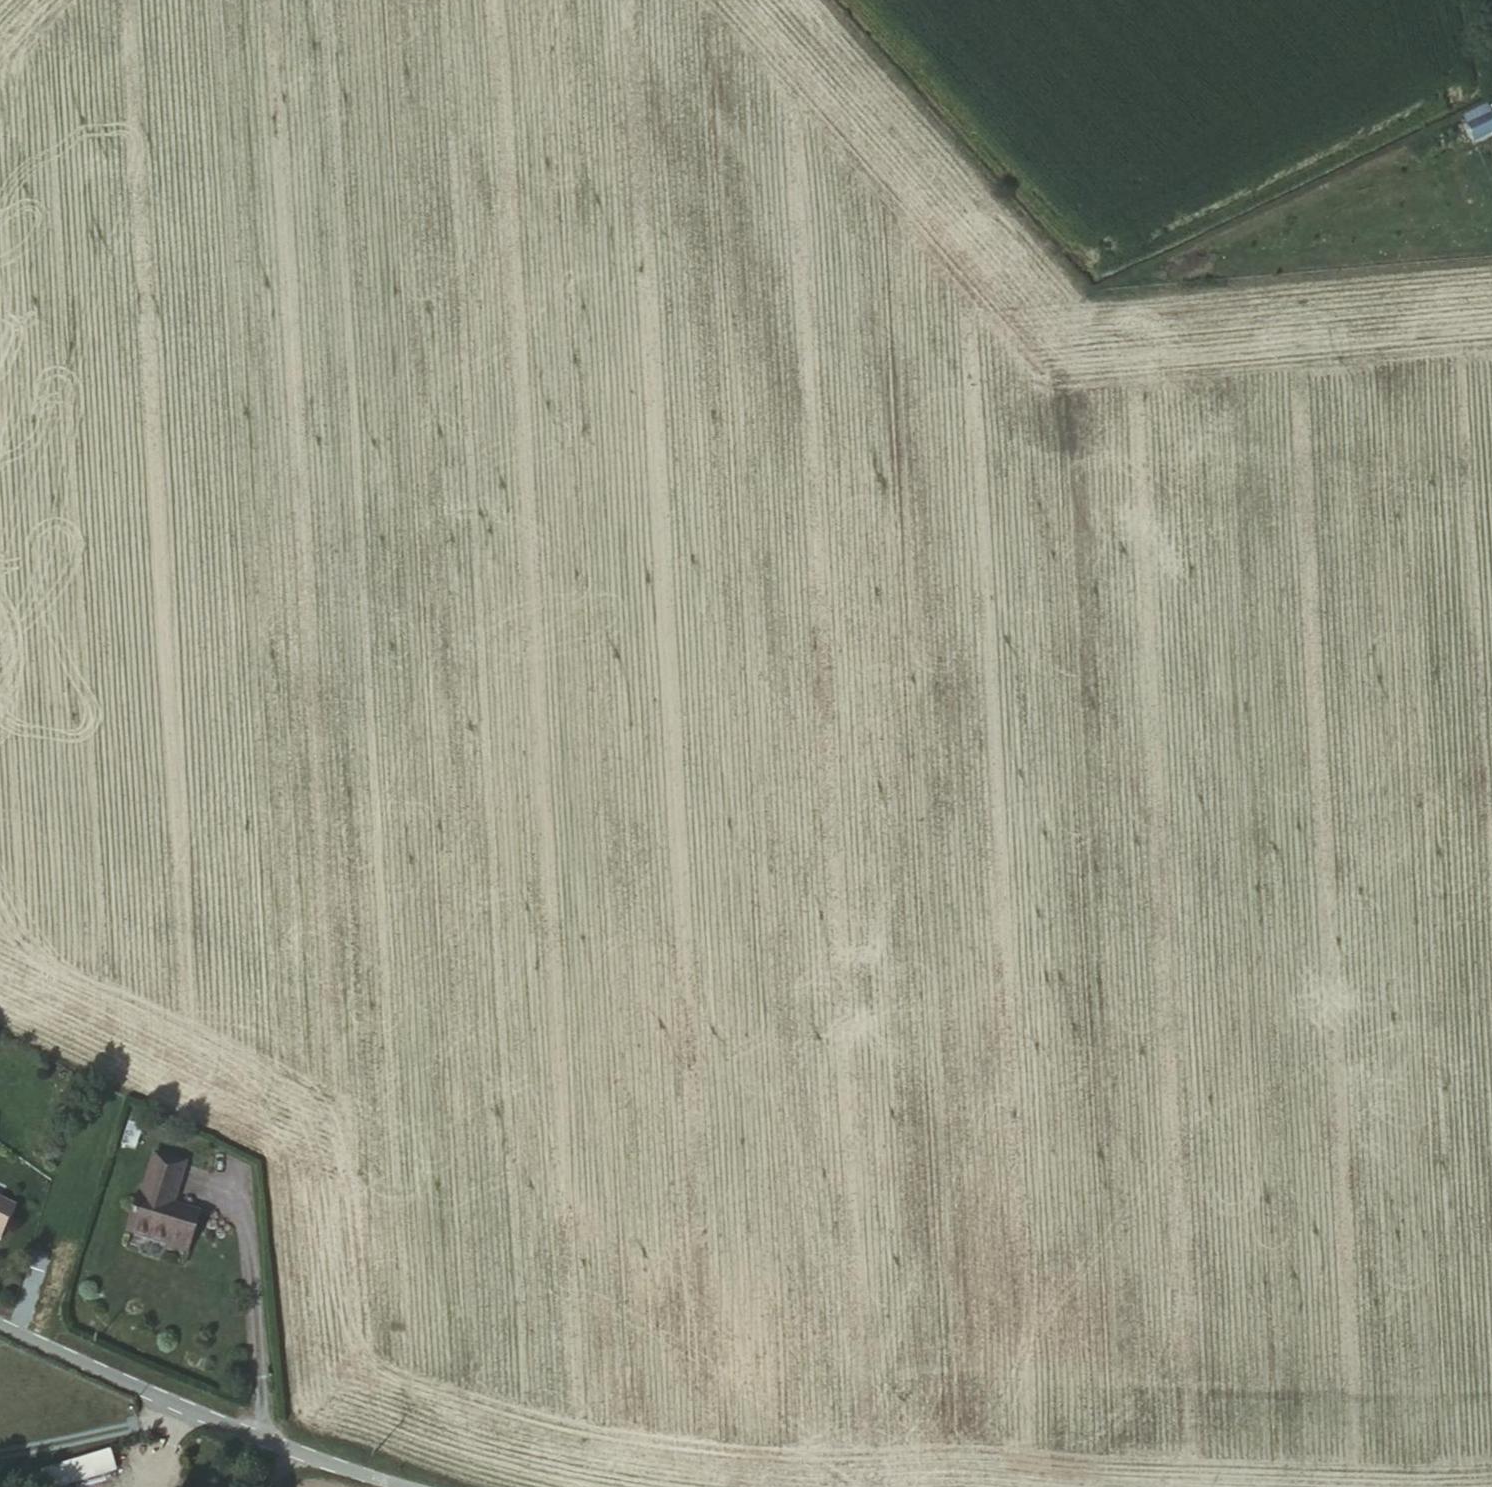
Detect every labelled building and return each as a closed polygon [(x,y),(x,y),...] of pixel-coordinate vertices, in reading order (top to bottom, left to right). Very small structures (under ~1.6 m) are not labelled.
[(1464,127),(1474,144),(1491,134),(1491,117),(1490,113),(1464,127)] [(201,1137),(169,1128),(158,1171),(154,1169),(144,1206),(207,1222),(217,1186),(189,1180),(201,1137)] [(0,1186),(0,1220),(8,1222),(16,1191),(0,1186)] [(121,1484),(116,1463),(60,1479),(62,1486),(110,1486),(121,1484)] [(198,1476),(199,1486),(212,1486),(211,1475),(198,1476)]
